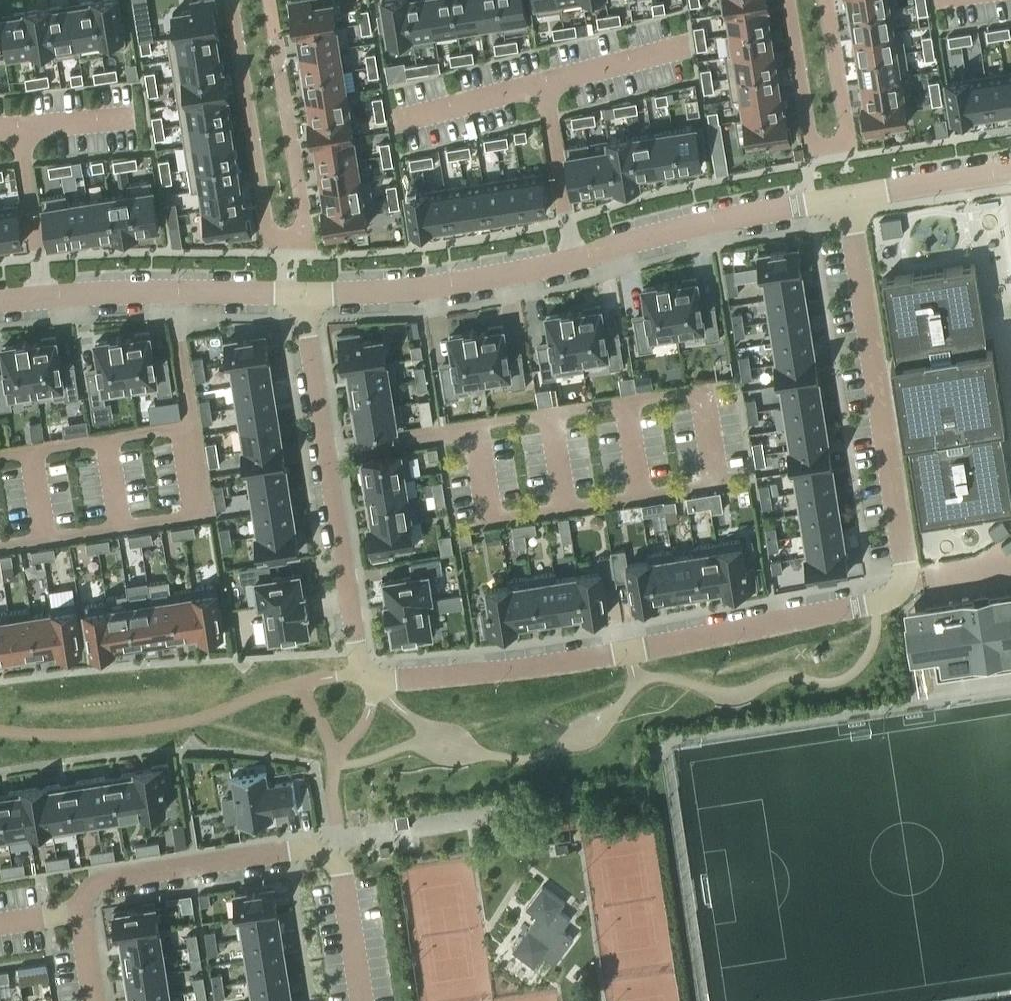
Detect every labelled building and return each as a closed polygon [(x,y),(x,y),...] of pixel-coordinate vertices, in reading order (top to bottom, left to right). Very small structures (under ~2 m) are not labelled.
[(72,6),(78,44),(79,44),(99,41),(100,40),(94,0),(80,2),(80,5),(72,6)] [(100,40),(99,41),(100,50),(102,50),(125,46),(118,0),(94,0),(100,40)] [(173,12),(176,35),(177,36),(217,30),(217,28),(216,22),(215,14),(217,14),(215,0),(193,0),(194,7),(192,7),(192,9),(173,12)] [(291,17),(293,17),(294,25),(295,31),(298,31),(298,32),(336,26),(332,2),(313,5),(313,3),(311,4),(310,0),(288,0),(291,17)] [(411,37),(406,0),(382,0),(388,40),(411,37)] [(433,33),(434,33),(429,0),(406,0),(411,37),(433,33)] [(453,0),(429,0),(434,33),(433,33),(434,38),(459,34),(459,29),(458,29),(453,0)] [(458,29),(459,29),(480,26),(476,0),(453,0),(458,29)] [(480,26),(501,22),(502,22),(499,0),(476,0),(480,26)] [(523,0),(499,0),(502,22),(501,22),(502,32),(528,28),(523,0)] [(537,14),(561,10),(562,10),(561,0),(559,0),(535,0),(537,14)] [(723,12),(723,14),(728,13),(727,12),(765,6),(764,0),(721,0),(723,12)] [(893,0),(846,0),(848,14),(894,7),(893,0)] [(665,11),(664,1),(652,3),(654,13),(665,11)] [(929,13),(927,1),(917,3),(919,14),(929,13)] [(654,13),(652,3),(641,5),(642,15),(654,13)] [(63,5),(49,7),(56,52),(55,53),(55,57),(57,57),(79,54),(80,53),(79,44),(78,44),(72,6),(64,8),(63,5)] [(765,6),(727,12),(728,13),(731,33),(769,27),(771,27),(771,26),(769,14),(767,14),(765,6)] [(42,8),(27,11),(33,51),(31,51),(32,56),(34,56),(55,53),(56,52),(49,7),(47,7),(42,8)] [(853,28),(855,36),(897,29),(897,28),(894,7),(848,14),(851,28),(853,28)] [(370,21),(368,9),(358,11),(360,22),(370,21)] [(12,16),(3,17),(9,55),(31,51),(33,51),(27,11),(12,13),(12,16)] [(619,12),(608,14),(609,25),(621,23),(619,12)] [(608,14),(596,16),(598,26),(609,25),(608,14)] [(370,21),(360,22),(362,34),(372,32),(370,21)] [(564,26),(565,36),(577,34),(575,24),(564,26)] [(152,25),(138,28),(138,30),(140,42),(150,40),(154,40),(152,25)] [(705,37),(704,25),(694,27),(696,39),(705,37)] [(298,31),(295,31),(295,32),(298,46),(300,45),(302,54),(339,47),(336,26),(298,32),(298,31)] [(565,36),(564,26),(552,28),(554,38),(565,36)] [(731,33),(726,34),(729,54),(734,53),(734,54),(772,48),(769,27),(731,33)] [(1009,27),(997,28),(999,38),(1010,37),(1009,27)] [(853,45),(856,59),(906,51),(902,28),(897,28),(897,29),(855,36),(856,45),(853,45)] [(987,40),(999,38),(997,28),(986,30),(987,40)] [(176,35),(167,36),(167,38),(171,59),(218,52),(217,43),(219,43),(217,30),(177,36),(176,35)] [(971,33),(959,34),(961,44),(972,43),(971,33)] [(949,46),(961,44),(959,34),(948,36),(949,46)] [(922,36),(924,48),(934,46),(932,35),(922,36)] [(696,39),(697,50),(707,49),(705,37),(696,39)] [(505,41),(507,51),(518,50),(517,39),(505,41)] [(140,42),(142,53),(152,52),(150,40),(140,42)] [(507,51),(505,41),(494,43),(495,53),(507,51)] [(936,58),(934,46),(924,48),(926,59),(936,58)] [(303,62),(300,62),(302,76),(343,70),(339,47),(302,54),(303,62)] [(729,54),(724,54),(725,56),(728,77),(775,70),(775,69),(772,48),(734,54),(734,53),(729,54)] [(463,63),(474,61),(472,51),(461,53),(463,63)] [(860,73),(862,81),(905,75),(905,76),(909,75),(906,51),(856,59),(858,73),(860,73)] [(218,52),(171,59),(174,80),(224,72),(222,59),(219,60),(218,52)] [(365,55),(367,66),(377,65),(375,53),(365,55)] [(449,55),(451,65),(463,63),(461,53),(449,55)] [(430,72),(428,62),(416,64),(418,74),(430,72)] [(407,76),(418,74),(416,64),(405,66),(407,76)] [(379,76),(377,65),(367,66),(369,78),(379,76)] [(118,78),(116,68),(105,70),(106,80),(118,78)] [(712,80),(711,68),(701,70),(702,81),(712,80)] [(343,70),(302,76),(305,91),(307,91),(309,98),(346,92),(346,91),(351,90),(355,90),(352,69),(343,70)] [(775,70),(728,77),(731,99),(732,100),(741,98),(741,97),(779,91),(777,82),(780,82),(778,69),(775,69),(775,70)] [(93,72),(95,82),(106,80),(105,70),(93,72)] [(145,73),(147,84),(157,83),(155,71),(145,73)] [(70,74),(72,84),(84,82),(82,72),(70,74)] [(224,72),(174,80),(178,103),(225,96),(228,95),(226,87),(224,72)] [(1004,73),(985,77),(991,113),(1010,110),(1004,73)] [(48,74),(36,76),(38,86),(50,84),(48,74)] [(860,90),(863,104),(903,98),(903,99),(908,99),(905,76),(905,75),(862,81),(863,90),(860,90)] [(36,76),(25,78),(27,88),(38,86),(36,76)] [(985,77),(966,80),(972,116),(991,113),(985,77)] [(704,93),(714,91),(712,80),(702,81),(704,93)] [(929,81),(931,93),(941,91),(939,80),(929,81)] [(952,119),(972,116),(966,80),(947,83),(952,119)] [(158,94),(157,83),(147,84),(149,96),(158,94)] [(310,107),(307,107),(309,120),(350,114),(350,115),(355,114),(355,113),(351,91),(351,90),(346,91),(346,92),(309,98),(310,107)] [(680,101),(678,91),(667,93),(668,103),(680,101)] [(779,91),(741,97),(741,98),(744,117),(744,118),(782,112),(785,112),(783,99),(780,99),(779,91)] [(943,103),(941,91),(931,93),(933,104),(943,103)] [(657,105),(668,103),(667,93),(655,95),(657,105)] [(225,96),(178,103),(181,124),(231,116),(229,103),(226,103),(225,97),(225,96)] [(374,110),(384,108),(382,97),(372,98),(374,110)] [(907,122),(903,99),(903,98),(863,104),(865,120),(863,120),(865,138),(888,134),(886,127),(888,126),(888,125),(907,122)] [(626,114),(638,112),(636,102),(625,104),(626,114)] [(615,116),(626,114),(625,104),(613,106),(615,116)] [(386,120),(384,108),(374,110),(376,122),(386,120)] [(719,122),(717,111),(707,112),(709,124),(719,122)] [(744,117),(734,119),(735,120),(739,144),(767,139),(768,141),(769,140),(771,148),(792,144),(790,127),(787,127),(786,121),(783,121),(782,112),(744,118),(744,117)] [(596,123),(594,113),(583,115),(584,125),(596,123)] [(350,114),(309,120),(312,136),(313,142),(316,142),(353,136),(350,115),(350,114)] [(154,128),(164,127),(162,115),(152,117),(154,128)] [(573,127),(584,125),(583,115),(571,117),(573,127)] [(231,116),(181,124),(184,145),(232,138),(230,130),(233,129),(231,116)] [(721,134),(719,122),(709,124),(711,136),(721,134)] [(695,127),(672,131),(679,171),(692,169),(692,166),(701,165),(699,155),(707,154),(702,126),(695,127)] [(156,140),(165,138),(164,127),(154,128),(156,140)] [(526,130),(514,131),(515,142),(527,140),(526,130)] [(672,131),(651,134),(657,172),(665,170),(666,173),(679,171),(672,131)] [(651,134),(630,137),(637,178),(638,178),(650,176),(649,173),(657,172),(651,134)] [(317,151),(314,152),(317,165),(357,159),(353,136),(316,142),(317,151)] [(507,136),(495,138),(497,147),(508,146),(507,136)] [(630,137),(607,141),(608,149),(610,149),(616,189),(622,188),(639,185),(638,178),(637,178),(630,137)] [(232,138),(184,145),(188,168),(238,160),(236,146),(233,146),(232,138)] [(484,139),(485,149),(497,147),(495,138),(484,139)] [(381,155),(391,153),(390,142),(379,143),(381,155)] [(588,142),(564,146),(572,193),(582,192),(582,194),(595,192),(589,152),(590,152),(588,142)] [(470,145),(458,147),(460,157),(471,155),(470,145)] [(446,149),(448,159),(460,157),(458,147),(446,149)] [(590,152),(589,152),(595,192),(607,190),(607,189),(614,188),(614,189),(616,189),(610,149),(608,149),(590,152)] [(393,165),(391,153),(381,155),(383,166),(393,165)] [(432,155),(421,157),(422,167),(434,165),(432,155)] [(136,157),(125,159),(126,169),(138,167),(136,157)] [(409,159),(411,169),(422,167),(421,157),(409,159)] [(113,161),(115,171),(126,169),(125,159),(113,161)] [(161,172),(171,171),(169,159),(159,161),(161,172)] [(357,159),(317,165),(319,180),(322,180),(323,186),(360,180),(360,179),(357,159)] [(93,172),(105,170),(103,160),(91,162),(93,172)] [(238,160),(188,168),(191,190),(192,192),(201,190),(201,189),(239,183),(238,175),(240,174),(238,160)] [(61,174),(73,173),(71,163),(60,165),(61,174)] [(60,165),(48,166),(50,176),(61,174),(60,165)] [(171,171),(161,172),(163,184),(172,182),(171,171)] [(522,177),(527,213),(547,210),(541,174),(522,177)] [(324,196),(322,197),(324,209),(364,203),(373,201),(370,178),(369,177),(360,179),(360,180),(323,186),(324,196)] [(502,180),(508,216),(527,213),(522,177),(502,180)] [(149,229),(159,228),(151,180),(127,184),(129,194),(130,193),(137,234),(150,232),(149,229)] [(483,183),(489,219),(508,216),(502,180),(483,183)] [(239,183),(201,189),(201,190),(204,210),(245,203),(243,191),(240,191),(239,183)] [(464,186),(470,222),(489,219),(483,183),(464,186)] [(386,186),(388,198),(398,196),(396,184),(386,186)] [(464,186),(445,189),(450,225),(470,222),(464,186)] [(425,192),(431,228),(450,225),(445,189),(425,192)] [(425,192),(406,195),(412,231),(431,228),(425,192)] [(130,193),(129,194),(109,197),(115,237),(137,234),(130,193)] [(66,203),(67,203),(66,194),(42,197),(50,245),(59,243),(60,246),(73,244),(66,203)] [(400,207),(398,196),(388,198),(390,209),(400,207)] [(102,237),(102,239),(115,237),(109,197),(87,200),(93,238),(102,237)] [(93,238),(87,200),(67,203),(66,203),(73,244),(86,242),(85,239),(93,238)] [(176,203),(166,205),(168,216),(178,214),(176,203)] [(245,203),(204,210),(208,234),(227,231),(227,233),(229,232),(230,240),(252,236),(250,219),(247,219),(246,211),(245,205),(245,203)] [(326,224),(323,224),(326,241),(348,238),(347,230),(348,230),(348,228),(367,225),(364,203),(324,209),(324,211),(325,217),(326,224)] [(0,208),(0,224),(3,245),(23,242),(17,206),(0,208)] [(169,228),(179,226),(178,214),(168,216),(169,228)] [(882,235),(902,232),(900,215),(879,219),(882,235)] [(770,253),(758,255),(762,278),(764,278),(764,277),(801,271),(797,249),(786,251),(770,253)] [(883,278),(895,360),(891,361),(904,440),(908,440),(921,522),(951,517),(951,518),(983,513),(983,512),(1010,508),(1010,493),(1000,425),(1005,424),(992,345),(988,346),(975,263),(945,268),(945,267),(912,272),(912,273),(883,278)] [(727,283),(737,282),(735,270),(725,272),(727,283)] [(801,271),(764,277),(764,278),(768,298),(804,292),(801,271)] [(715,307),(702,309),(701,301),(700,301),(696,278),(682,280),(683,284),(671,286),(678,333),(704,329),(706,341),(720,339),(715,307)] [(650,337),(678,333),(671,286),(670,286),(669,282),(657,284),(658,286),(642,289),(646,310),(645,310),(646,318),(633,320),(638,352),(653,350),(650,337)] [(737,282),(727,283),(728,295),(738,293),(737,282)] [(804,292),(768,298),(771,320),(807,314),(804,292)] [(605,328),(604,329),(600,305),(585,307),(586,311),(575,313),(582,360),(608,356),(610,369),(624,367),(619,334),(606,336),(605,328)] [(550,337),(549,337),(550,345),(537,347),(542,380),(557,377),(556,374),(583,370),(582,360),(575,313),(574,313),(574,309),(562,311),(562,314),(546,316),(550,337)] [(733,327),(744,325),(742,313),(732,315),(733,327)] [(807,314),(771,320),(774,341),(811,335),(807,314)] [(506,348),(503,325),(488,327),(488,331),(477,333),(485,380),(510,376),(512,389),(526,387),(521,354),(508,356),(507,348),(506,348)] [(744,325),(733,327),(735,338),(745,336),(744,325)] [(477,333),(476,329),(464,331),(464,333),(449,336),(452,357),(451,357),(453,365),(440,367),(445,400),(459,397),(459,394),(469,393),(468,383),(485,380),(477,333)] [(123,337),(131,389),(157,385),(158,396),(173,394),(167,361),(155,363),(150,333),(149,333),(149,331),(134,334),(134,336),(123,337)] [(345,367),(386,361),(382,338),(360,342),(358,333),(337,336),(339,352),(341,352),(343,361),(344,361),(345,367)] [(131,389),(123,337),(123,335),(111,337),(111,339),(93,342),(98,372),(86,374),(91,406),(105,404),(104,393),(131,389)] [(237,340),(226,341),(230,364),(230,365),(232,365),(232,364),(268,359),(264,335),(253,337),(237,339),(237,340)] [(811,335),(774,341),(778,362),(814,356),(811,335)] [(42,342),(30,344),(38,391),(52,389),(54,399),(65,397),(65,400),(79,398),(74,363),(61,365),(59,357),(55,336),(41,338),(42,342)] [(38,391),(30,344),(29,340),(17,342),(18,344),(2,347),(5,368),(6,376),(0,377),(0,410),(12,408),(10,395),(38,391)] [(413,358),(423,356),(421,345),(411,346),(413,358)] [(740,369),(750,367),(748,356),(738,357),(740,369)] [(778,362),(775,362),(775,363),(779,386),(781,385),(781,384),(817,378),(814,356),(778,362)] [(194,370),(204,368),(203,357),(192,358),(194,370)] [(268,359),(232,364),(232,365),(235,385),(271,379),(268,359)] [(390,385),(397,383),(393,360),(386,361),(345,367),(344,367),(344,370),(347,369),(351,391),(390,385)] [(416,379),(426,378),(424,366),(414,368),(416,379)] [(750,367),(740,369),(742,380),(752,379),(750,367)] [(204,368),(194,370),(196,381),(206,380),(204,368)] [(426,378),(416,379),(418,390),(428,389),(426,378)] [(817,378),(781,384),(781,385),(784,405),(821,399),(817,378)] [(271,379),(235,385),(239,407),(275,401),(271,379)] [(393,404),(393,403),(390,385),(351,391),(352,398),(349,398),(351,410),(393,404)] [(201,413),(211,411),(209,399),(199,401),(201,413)] [(747,412),(757,410),(755,399),(745,400),(747,412)] [(821,399),(784,405),(788,428),(824,422),(821,399)] [(275,401),(239,407),(242,428),(278,423),(275,401)] [(358,433),(404,426),(400,402),(393,403),(393,404),(351,410),(353,425),(357,424),(358,433)] [(179,403),(168,405),(171,420),(182,419),(179,403)] [(757,410),(747,412),(749,423),(759,422),(757,410)] [(211,411),(201,413),(203,424),(213,423),(211,411)] [(423,425),(433,423),(431,412),(422,413),(423,425)] [(87,420),(62,424),(64,436),(89,433),(87,420)] [(824,422),(788,428),(791,448),(791,449),(828,443),(824,422)] [(278,423),(242,428),(245,448),(245,449),(281,443),(278,423)] [(208,455),(218,454),(216,442),(206,444),(208,455)] [(754,455),(764,453),(762,442),(752,443),(754,455)] [(245,448),(243,448),(243,449),(246,471),(246,472),(249,471),(249,470),(285,465),(281,443),(245,449),(245,448)] [(791,448),(789,448),(789,449),(792,472),(795,472),(795,470),(831,464),(828,443),(791,449),(791,448)] [(429,460),(438,459),(437,448),(427,449),(429,460)] [(412,477),(408,453),(363,460),(364,469),(361,470),(363,485),(404,478),(412,477)] [(766,465),(764,453),(754,455),(756,466),(766,465)] [(218,454),(208,455),(209,467),(220,465),(218,454)] [(831,464),(795,470),(795,472),(798,491),(834,485),(831,464)] [(285,465),(249,470),(249,471),(252,492),(288,487),(285,465)] [(407,497),(404,478),(363,485),(365,497),(368,496),(369,503),(407,497)] [(434,494),(444,493),(442,481),(432,483),(434,494)] [(759,486),(761,497),(771,496),(769,484),(759,486)] [(214,498),(224,496),(223,485),(213,486),(214,498)] [(834,485),(798,491),(801,512),(838,506),(834,485)] [(288,487),(252,492),(255,513),(292,508),(288,487)] [(720,492),(709,494),(709,495),(710,505),(711,507),(712,513),(724,511),(720,492)] [(444,493),(434,494),(436,506),(445,504),(444,493)] [(709,494),(686,497),(688,511),(711,507),(710,505),(709,495),(709,494)] [(224,496),(214,498),(216,510),(226,508),(224,496)] [(369,528),(370,527),(411,521),(418,520),(415,496),(407,497),(369,503),(371,513),(367,513),(369,525),(368,525),(369,528)] [(773,507),(771,496),(761,497),(762,509),(773,507)] [(675,501),(663,502),(665,512),(676,511),(675,501)] [(652,504),(641,506),(643,516),(654,514),(665,512),(663,502),(652,504)] [(838,506),(801,512),(805,534),(841,528),(838,506)] [(292,508),(255,513),(258,533),(259,535),(295,529),(292,508)] [(572,540),(568,517),(558,519),(562,542),(572,540)] [(988,529),(995,540),(1010,531),(1003,520),(988,529)] [(371,559),(393,556),(392,547),(415,543),(411,521),(370,527),(371,533),(370,534),(371,543),(369,543),(371,559)] [(535,523),(523,525),(525,535),(536,533),(535,523)] [(513,536),(525,535),(523,525),(512,526),(513,536)] [(182,527),(184,537),(195,536),(194,526),(182,527)] [(173,539),(184,537),(182,527),(171,529),(173,539)] [(767,540),(778,538),(776,527),(766,529),(767,540)] [(221,541),(231,539),(230,528),(219,529),(221,541)] [(841,528),(805,534),(808,554),(808,555),(844,549),(841,528)] [(258,533),(256,534),(257,537),(260,557),(271,555),(271,556),(287,553),(298,551),(295,529),(259,535),(258,533)] [(141,544),(153,542),(151,532),(140,534),(141,544)] [(461,544),(472,542),(471,533),(459,535),(461,544)] [(128,536),(130,546),(141,544),(140,534),(128,536)] [(442,555),(453,553),(450,535),(439,537),(442,555)] [(779,550),(778,538),(767,540),(769,551),(779,550)] [(97,541),(99,551),(110,549),(109,539),(97,541)] [(231,539),(221,541),(223,552),(233,551),(231,539)] [(740,539),(716,543),(724,591),(723,592),(725,592),(741,590),(741,592),(757,589),(754,567),(745,569),(741,546),(740,539)] [(87,553),(99,551),(97,541),(86,543),(87,553)] [(693,547),(694,554),(695,554),(701,591),(709,590),(709,593),(722,592),(723,592),(724,591),(716,543),(693,547)] [(42,549),(44,559),(55,558),(54,548),(42,549)] [(32,561),(44,559),(42,549),(31,551),(32,561)] [(610,551),(611,555),(615,581),(628,579),(633,606),(649,603),(658,602),(658,601),(657,598),(656,599),(650,561),(649,561),(627,564),(625,549),(610,551)] [(808,554),(806,554),(806,556),(809,578),(821,576),(821,577),(837,574),(848,572),(844,549),(808,555),(808,554)] [(648,554),(649,561),(650,561),(656,599),(657,598),(664,597),(665,601),(679,599),(672,557),(674,557),(673,550),(648,554)] [(1,566),(13,564),(11,554),(0,556),(0,557),(1,566)] [(674,557),(672,557),(679,599),(693,596),(693,593),(701,591),(695,554),(694,554),(674,557)] [(600,571),(575,575),(582,614),(582,618),(608,614),(604,587),(616,585),(615,581),(611,555),(598,557),(600,571)] [(385,602),(385,605),(426,598),(426,600),(431,599),(427,574),(442,571),(440,558),(411,563),(413,576),(382,581),(384,595),(386,594),(387,602),(385,602)] [(782,571),(781,560),(770,561),(772,573),(782,571)] [(256,580),(260,604),(260,605),(265,604),(265,603),(305,597),(305,594),(302,595),(301,587),(304,587),(302,573),(271,577),(269,565),(239,569),(241,582),(256,580)] [(555,572),(532,576),(539,621),(547,620),(547,623),(562,621),(555,579),(556,579),(555,572)] [(532,576),(509,579),(510,586),(517,628),(518,628),(531,626),(530,622),(539,621),(532,576)] [(556,579),(555,579),(562,621),(576,618),(575,615),(582,614),(576,576),(556,579)] [(169,580),(147,584),(149,595),(157,644),(170,642),(170,638),(178,637),(171,592),(169,580)] [(147,584),(126,587),(127,594),(135,643),(144,642),(144,646),(157,644),(149,595),(147,584)] [(216,584),(193,588),(201,635),(201,637),(223,633),(216,584)] [(490,614),(481,616),(484,637),(501,635),(500,633),(518,630),(518,628),(517,628),(510,586),(509,587),(486,590),(490,614)] [(73,587),(49,591),(52,605),(50,605),(51,612),(52,612),(59,653),(60,653),(66,652),(83,650),(76,608),(75,601),(73,587)] [(193,588),(171,592),(178,637),(187,635),(187,639),(201,637),(201,635),(193,588)] [(912,625),(917,656),(933,653),(937,679),(1010,668),(1010,591),(925,604),(926,607),(914,609),(916,625),(912,625)] [(127,594),(106,597),(107,602),(114,649),(113,649),(113,650),(114,650),(116,650),(128,648),(127,645),(135,643),(127,594)] [(461,595),(449,596),(451,610),(463,608),(461,595)] [(285,637),(285,640),(298,638),(297,635),(311,632),(305,597),(265,603),(265,604),(267,617),(264,617),(267,639),(285,637)] [(432,612),(428,612),(426,600),(426,598),(385,605),(391,640),(405,638),(406,642),(418,640),(417,636),(435,634),(432,612)] [(107,602),(82,606),(90,654),(107,651),(113,650),(113,649),(114,649),(107,602)] [(30,608),(10,611),(11,618),(10,619),(16,660),(29,658),(29,655),(37,653),(31,615),(30,608)] [(0,613),(0,659),(3,659),(3,662),(16,660),(10,619),(11,618),(10,611),(9,612),(0,613)] [(51,612),(31,615),(37,653),(46,652),(46,655),(59,653),(52,612),(51,612)] [(137,771),(136,771),(142,813),(166,809),(162,787),(172,785),(168,763),(152,766),(152,768),(152,769),(143,770),(137,771)] [(122,777),(114,779),(120,816),(142,813),(136,771),(134,772),(122,774),(122,777)] [(267,786),(265,772),(232,778),(239,825),(273,820),(272,814),(298,810),(293,782),(267,786)] [(105,776),(91,779),(97,820),(120,816),(114,779),(105,780),(105,776)] [(70,785),(69,786),(75,824),(76,823),(97,820),(91,779),(76,781),(77,784),(70,785)] [(60,783),(46,786),(53,834),(77,830),(76,823),(75,824),(69,786),(60,787),(60,783)] [(38,787),(23,789),(29,831),(28,831),(29,838),(31,838),(53,834),(46,786),(44,786),(38,787)] [(9,795),(1,796),(7,834),(8,834),(28,831),(29,831),(23,789),(9,791),(9,795)] [(8,841),(9,841),(8,834),(7,834),(1,796),(0,796),(0,843),(8,841)] [(409,814),(396,816),(398,829),(411,828),(409,814)] [(186,834),(174,836),(176,847),(188,845),(186,834)] [(413,838),(400,840),(402,854),(415,852),(413,838)] [(147,843),(148,853),(160,851),(159,842),(147,843)] [(555,844),(557,852),(569,850),(568,842),(555,844)] [(137,855),(148,853),(147,843),(135,845),(137,855)] [(102,850),(104,860),(115,859),(114,849),(102,850)] [(92,862),(104,860),(102,850),(90,852),(92,862)] [(57,858),(58,867),(70,866),(68,856),(57,858)] [(47,869),(58,867),(57,858),(45,859),(47,869)] [(12,865),(13,875),(25,873),(23,863),(12,865)] [(2,876),(13,875),(12,865),(1,866),(2,876)] [(236,917),(279,910),(275,885),(260,887),(261,889),(248,891),(248,889),(232,891),(236,917)] [(543,885),(526,907),(537,916),(512,949),(535,966),(543,955),(554,963),(574,937),(562,929),(571,918),(559,909),(565,901),(543,885)] [(201,906),(210,904),(209,893),(199,894),(201,906)] [(182,909),(192,907),(190,895),(180,897),(182,909)] [(157,904),(114,910),(118,935),(161,929),(157,904)] [(242,938),(282,932),(279,910),(236,917),(237,920),(239,920),(242,938)] [(161,929),(118,935),(122,957),(164,950),(161,929)] [(207,944),(217,942),(215,931),(205,932),(207,944)] [(245,959),(286,953),(282,932),(242,938),(245,959)] [(188,947),(198,945),(197,934),(187,935),(188,947)] [(217,942),(207,944),(208,955),(219,954),(217,942)] [(198,945),(188,947),(190,958),(200,957),(198,945)] [(164,950),(122,957),(125,978),(168,971),(164,950)] [(249,981),(289,975),(286,953),(245,959),(249,981)] [(47,963),(18,968),(20,983),(49,978),(47,963)] [(10,981),(8,971),(0,972),(0,982),(10,981)] [(168,971),(125,978),(128,1000),(131,999),(169,993),(171,993),(168,971)] [(213,986),(223,985),(221,973),(212,975),(213,986)] [(292,996),(289,975),(249,981),(252,1000),(258,1000),(292,996)] [(195,989),(205,988),(203,976),(194,978),(195,989)] [(223,985),(213,986),(215,998),(225,996),(223,985)] [(205,988),(195,989),(197,1000),(206,999),(205,988)]
